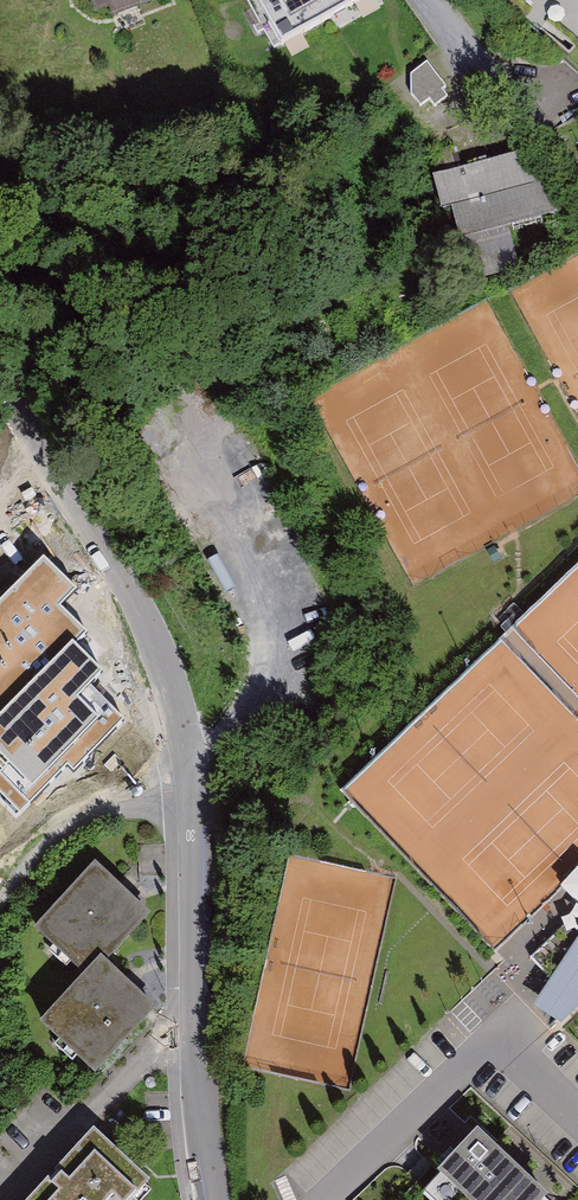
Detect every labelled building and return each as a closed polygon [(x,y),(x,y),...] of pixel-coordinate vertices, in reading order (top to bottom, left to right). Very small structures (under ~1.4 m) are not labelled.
[(91,23),(151,0),(82,0),(91,23)] [(284,45),(366,0),(259,0),(284,45)] [(446,86),(427,61),(411,72),(411,93),(420,105),(429,99),(435,107),(448,97),(441,89),(446,86)] [(458,146),(436,152),(440,169),(463,163),(458,146)] [(525,152),(431,179),(439,210),(448,208),(458,243),(558,215),(546,172),(532,176),(525,152)] [(70,639),(80,628),(56,606),(73,585),(43,555),(0,596),(0,712),(70,639)] [(19,812),(69,760),(76,767),(124,717),(87,681),(99,668),(70,639),(0,712),(0,794),(19,812)] [(148,917),(88,864),(24,936),(75,980),(34,1025),(93,1077),(151,1012),(102,969),(148,917)] [(563,1029),(577,1014),(577,943),(534,1009),(563,1029)] [(142,1186),(87,1136),(28,1199),(129,1199),(142,1186)] [(453,1160),(418,1199),(499,1199),(453,1160)]
